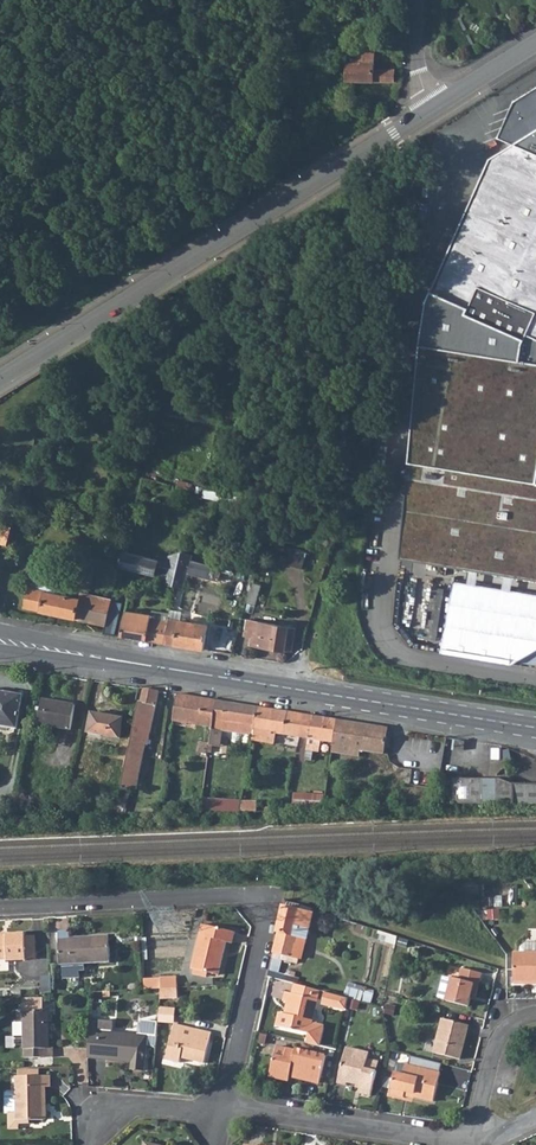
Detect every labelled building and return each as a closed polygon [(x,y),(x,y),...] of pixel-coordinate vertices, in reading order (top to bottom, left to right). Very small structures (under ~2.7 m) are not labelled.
[(347,52),(346,81),(394,82),(394,70),(375,69),(376,50),(357,49),(356,52),(347,52)] [(515,101),(499,137),(514,144),(490,159),(427,298),(420,343),(402,534),(460,543),(456,567),(535,580),(535,88),(515,101)] [(240,501),(242,497),(224,492),(205,487),(204,492),(203,495),(220,499),(220,496),(240,501)] [(8,544),(15,520),(3,517),(2,524),(0,524),(0,542),(8,544)] [(460,543),(402,534),(398,557),(456,567),(460,543)] [(290,549),(286,564),(302,569),(306,553),(290,549)] [(170,584),(184,588),(187,578),(192,560),(193,554),(182,551),(169,554),(167,562),(123,551),(119,565),(155,574),(157,569),(165,572),(172,573),(170,584)] [(233,560),(226,558),(223,568),(220,578),(227,580),(230,570),(233,560)] [(172,573),(165,572),(162,582),(170,584),(172,573)] [(113,600),(82,594),(81,598),(74,596),(76,589),(76,586),(60,583),(60,585),(40,580),(40,581),(32,579),(26,607),(106,624),(113,600)] [(453,580),(443,650),(514,661),(535,648),(535,592),(453,580)] [(248,602),(256,604),(262,585),(254,582),(248,602)] [(74,596),(81,598),(82,594),(83,591),(76,589),(74,596)] [(106,624),(104,633),(115,635),(124,595),(114,593),(113,600),(106,624)] [(152,614),(126,610),(121,636),(164,642),(170,617),(170,613),(152,610),(152,614)] [(170,617),(164,642),(204,649),(209,624),(170,617)] [(252,636),(251,645),(292,651),(296,628),(248,620),(245,635),(252,636)] [(514,661),(535,665),(535,648),(514,661)] [(143,755),(145,746),(148,730),(150,731),(158,692),(142,689),(131,740),(128,752),(143,755)] [(22,696),(13,695),(12,700),(0,699),(0,727),(16,729),(22,696)] [(211,726),(215,701),(176,695),(172,720),(211,726)] [(67,731),(72,705),(40,699),(36,725),(67,731)] [(220,752),(225,717),(230,718),(229,721),(255,725),(258,708),(215,701),(211,726),(208,750),(220,752)] [(255,725),(254,729),(299,737),(302,715),(258,708),(255,725)] [(119,738),(123,718),(91,713),(88,733),(119,738)] [(302,746),(306,747),(312,717),(302,715),(299,737),(303,737),(302,746)] [(314,761),(318,739),(323,740),(325,732),(335,734),(337,721),(312,717),(306,747),(304,760),(314,761)] [(332,752),(332,753),(359,758),(360,751),(383,755),(387,729),(337,721),(335,734),(332,752)] [(129,788),(137,789),(143,755),(128,752),(121,787),(129,788)] [(514,785),(501,779),(455,779),(454,803),(496,805),(535,805),(535,785),(514,785)] [(125,808),(129,788),(121,787),(117,807),(125,808)] [(163,813),(162,798),(148,798),(149,810),(149,814),(163,813)] [(258,811),(259,802),(251,802),(249,811),(258,811)] [(300,910),(301,905),(285,900),(284,906),(300,910)] [(289,956),(294,936),(307,939),(313,913),(300,910),(284,906),(273,952),(289,956)] [(220,973),(228,940),(234,942),(237,930),(204,922),(194,967),(220,973)] [(62,964),(113,961),(111,934),(72,936),(71,931),(60,931),(62,964)] [(8,934),(8,935),(0,936),(0,959),(9,959),(9,960),(28,958),(26,935),(26,933),(8,934)] [(28,958),(38,957),(36,934),(26,935),(28,958)] [(523,952),(535,951),(535,940),(530,940),(525,945),(523,952)] [(529,980),(529,978),(535,978),(535,951),(523,952),(517,952),(517,980),(529,980)] [(469,1004),(472,994),(476,995),(482,972),(463,967),(460,978),(453,976),(452,977),(444,975),(438,995),(447,997),(447,999),(469,1004)] [(180,985),(179,975),(163,977),(164,987),(180,985)] [(181,995),(180,985),(164,987),(163,996),(181,995)] [(320,999),(288,992),(286,1002),(292,1003),(289,1014),(282,1013),(279,1026),(312,1034),(310,1042),(323,1045),(327,1028),(324,1024),(315,1022),(320,999)] [(347,1011),(350,999),(327,992),(324,1004),(347,1011)] [(163,1006),(160,1021),(175,1022),(178,1008),(163,1006)] [(23,1057),(40,1057),(40,1037),(47,1037),(47,1009),(23,1009),(23,1057)] [(133,1059),(132,1066),(145,1068),(148,1046),(150,1033),(140,1032),(115,1030),(116,1019),(103,1017),(102,1026),(93,1025),(91,1054),(133,1059)] [(461,1058),(469,1024),(443,1017),(435,1051),(461,1058)] [(141,1023),(140,1032),(150,1033),(148,1046),(158,1046),(160,1021),(144,1019),(141,1023)] [(175,1022),(167,1058),(180,1061),(182,1057),(205,1062),(213,1031),(198,1028),(196,1037),(186,1035),(188,1026),(175,1022)] [(288,1057),(289,1048),(280,1046),(278,1055),(288,1057)] [(370,1057),(371,1051),(349,1046),(340,1083),(349,1085),(350,1082),(363,1085),(361,1092),(373,1094),(379,1070),(367,1067),(370,1057)] [(273,1076),(292,1081),(293,1074),(306,1077),(306,1079),(322,1082),(328,1055),(298,1048),(298,1050),(289,1048),(288,1057),(278,1055),(273,1076)] [(379,1070),(381,1060),(370,1057),(367,1067),(379,1070)] [(406,1098),(407,1091),(416,1093),(415,1096),(435,1101),(442,1072),(407,1064),(405,1074),(397,1072),(392,1095),(406,1098)] [(28,1123),(28,1118),(42,1117),(41,1086),(47,1086),(47,1074),(38,1074),(38,1067),(17,1069),(18,1075),(15,1075),(15,1091),(16,1111),(7,1111),(8,1128),(18,1128),(19,1124),(28,1123)]
